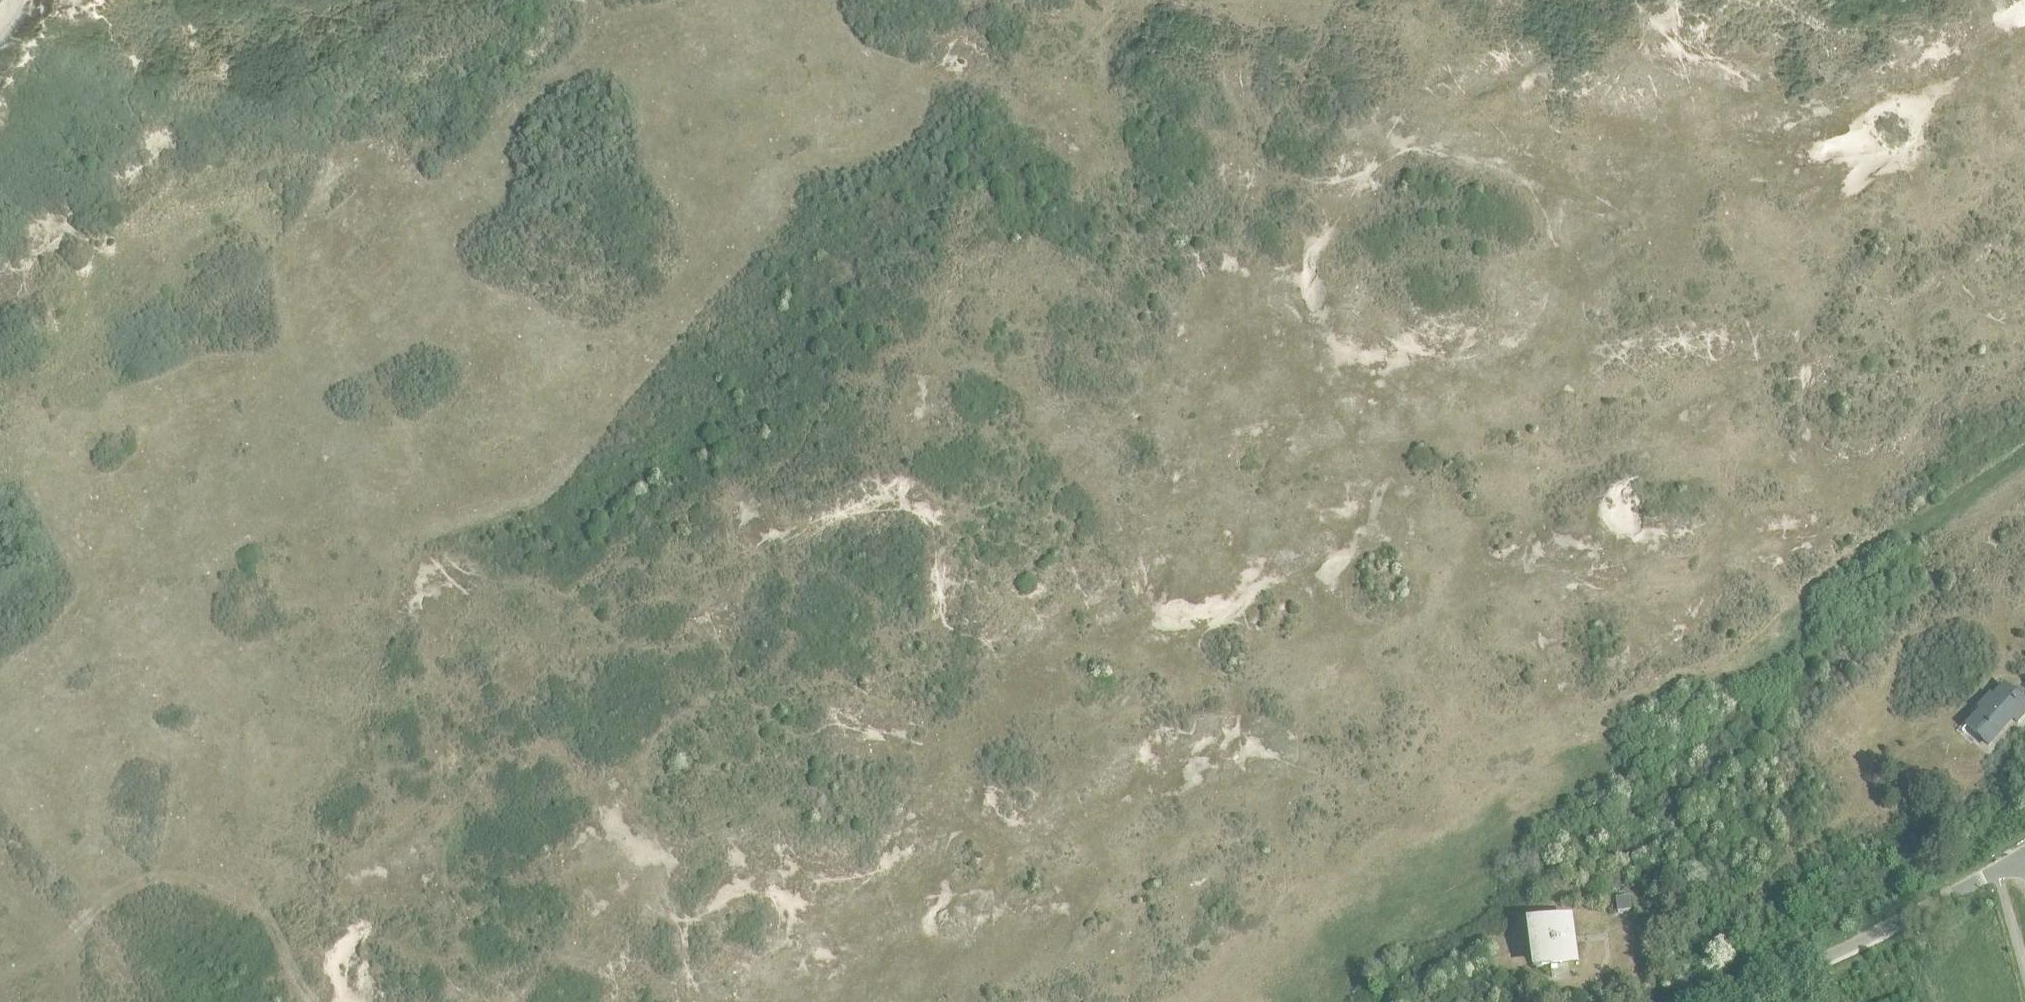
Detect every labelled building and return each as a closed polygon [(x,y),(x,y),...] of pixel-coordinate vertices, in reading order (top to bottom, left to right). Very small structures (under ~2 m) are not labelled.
[(1988,745),(2012,719),(2017,724),(2024,715),(2024,707),(2003,687),(1967,726),(1988,745)] [(1626,897),(1615,898),(1616,912),(1628,911),(1626,897)] [(1534,926),(1536,938),(1529,946),(1538,953),(1539,965),(1572,960),(1569,938),(1567,922),(1534,926)]
